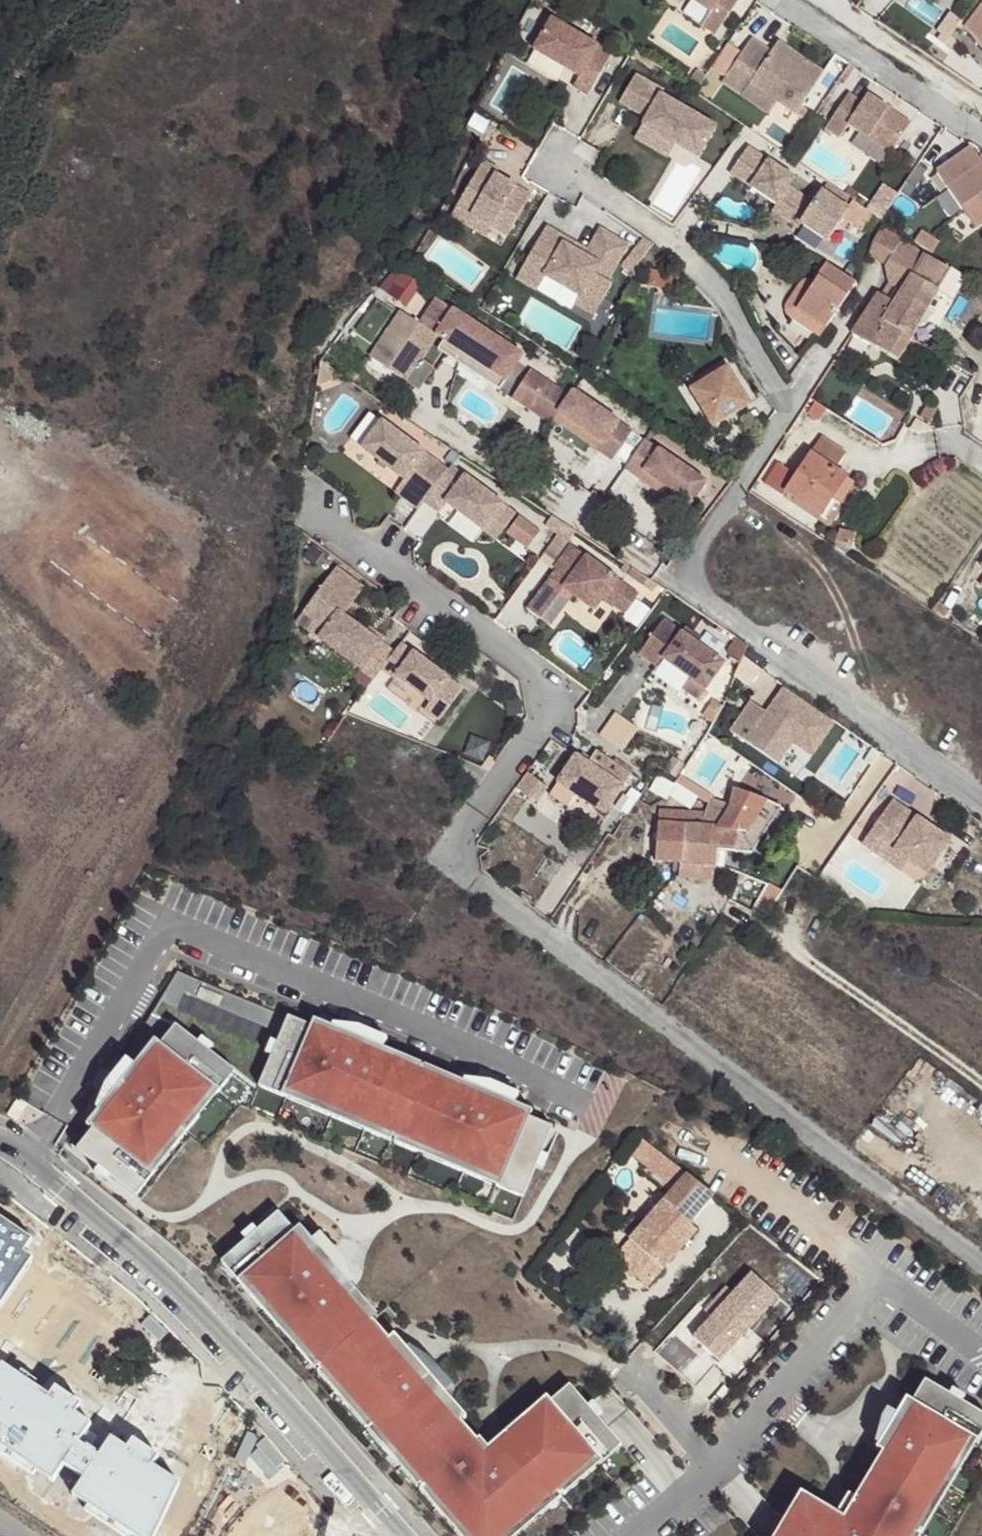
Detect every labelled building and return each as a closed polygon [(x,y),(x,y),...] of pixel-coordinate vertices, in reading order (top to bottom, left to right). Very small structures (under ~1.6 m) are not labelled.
[(705,31),(714,20),(686,0),(664,0),(663,1),(705,31)] [(705,31),(721,43),(750,2),(747,0),(686,0),(714,20),(705,31)] [(966,28),(981,46),(981,13),(966,28)] [(590,103),(613,62),(552,27),(535,58),(581,85),(575,95),(590,103)] [(730,87),(750,101),(759,89),(783,106),(803,119),(831,79),(803,59),(798,66),(781,54),(778,58),(760,45),(750,59),(730,87)] [(786,48),(781,54),(798,66),(803,59),(786,48)] [(736,49),(716,77),(730,87),(750,59),(736,49)] [(703,77),(695,89),(704,95),(711,84),(703,77)] [(664,95),(636,79),(620,107),(648,122),(644,129),(677,147),(700,160),(717,130),(661,99),(664,95)] [(759,89),(750,101),(774,118),(783,106),(759,89)] [(857,132),(869,140),(898,159),(917,129),(875,101),(869,110),(856,100),(832,135),(847,145),(857,132)] [(808,111),(803,119),(810,123),(815,116),(808,111)] [(677,147),(644,129),(636,142),(670,160),(677,147)] [(898,159),(869,140),(859,153),(889,172),(898,159)] [(971,149),(936,173),(975,229),(981,225),(981,164),(971,149)] [(731,176),(778,206),(790,188),(795,180),(749,150),(731,176)] [(481,174),(450,230),(465,238),(471,228),(491,240),(506,248),(527,211),(512,203),(514,199),(493,187),(496,182),(481,174)] [(809,200),(790,188),(778,206),(774,213),(775,213),(800,229),(803,224),(830,241),(840,226),(845,230),(850,222),(864,231),(876,216),(861,205),(854,201),(849,209),(817,188),(809,200)] [(856,191),(850,199),(853,201),(854,201),(861,205),(866,198),(856,191)] [(528,207),(514,199),(512,203),(527,211),(528,207)] [(491,240),(471,228),(465,238),(486,250),(491,240)] [(887,264),(903,240),(884,229),(871,255),(887,264)] [(941,241),(922,230),(917,240),(934,252),(941,241)] [(545,287),(580,307),(585,300),(603,310),(612,294),(607,291),(627,255),(599,239),(587,261),(584,266),(563,254),(566,249),(546,237),(516,291),(536,302),(545,287)] [(890,284),(902,292),(926,254),(904,241),(888,267),(890,284)] [(625,272),(633,278),(655,248),(647,243),(625,272)] [(566,249),(563,254),(584,266),(587,261),(566,249)] [(884,323),(910,338),(947,276),(950,269),(926,254),(902,292),(884,323)] [(818,283),(793,320),(823,340),(858,286),(829,266),(818,283)] [(947,276),(939,290),(954,299),(967,276),(954,267),(950,269),(947,276)] [(681,276),(646,270),(635,285),(677,293),(681,276)] [(389,288),(383,295),(407,312),(424,289),(402,274),(389,288)] [(792,319),(793,320),(818,283),(817,282),(815,281),(812,281),(809,282),(805,284),(804,286),(790,305),(789,308),(789,311),(789,313),(790,316),(792,319)] [(874,345),(899,359),(910,338),(884,323),(902,292),(890,284),(883,294),(880,293),(853,334),(874,345)] [(603,310),(585,300),(580,307),(576,315),(594,325),(603,310)] [(438,304),(422,328),(438,339),(459,353),(508,385),(524,360),(438,304)] [(407,385),(422,362),(438,339),(422,328),(405,316),(374,363),(407,385)] [(508,385),(459,353),(453,363),(501,395),(508,385)] [(434,369),(422,362),(407,385),(419,393),(434,369)] [(341,377),(321,363),(317,387),(341,377)] [(756,407),(733,370),(696,392),(719,430),(756,407)] [(533,376),(514,403),(532,415),(550,387),(533,376)] [(550,387),(532,415),(554,430),(557,426),(601,455),(607,447),(562,417),(572,402),(550,387)] [(572,402),(562,417),(607,447),(601,455),(616,465),(630,442),(604,424),(608,418),(575,397),(572,402)] [(940,408),(929,403),(922,415),(932,421),(940,408)] [(351,440),(364,449),(383,422),(371,414),(351,440)] [(608,418),(604,424),(630,442),(635,435),(608,418)] [(421,509),(426,503),(440,513),(448,504),(496,539),(512,518),(449,471),(383,422),(364,449),(406,480),(397,492),(421,509)] [(834,501),(847,480),(836,473),(847,457),(821,439),(799,472),(782,461),(761,493),(779,505),(786,493),(822,517),(834,501)] [(648,444),(644,450),(671,468),(674,462),(648,444)] [(644,450),(628,473),(644,483),(649,475),(696,507),(710,485),(674,462),(671,468),(644,450)] [(649,475),(644,483),(691,514),(696,507),(649,475)] [(858,486),(847,480),(834,501),(841,506),(844,507),(858,486)] [(539,552),(550,529),(516,514),(506,536),(539,552)] [(566,524),(554,516),(548,525),(560,533),(566,524)] [(857,540),(841,534),(837,545),(852,551),(857,540)] [(528,609),(551,626),(574,595),(596,611),(605,598),(616,606),(630,588),(572,545),(556,568),(558,570),(571,579),(565,587),(552,578),(528,609)] [(383,670),(395,653),(383,643),(375,638),(345,616),(365,588),(338,568),(305,612),(316,620),(328,628),(320,639),(376,679),(383,670)] [(558,570),(552,578),(565,587),(571,579),(558,570)] [(630,588),(616,606),(626,614),(640,595),(630,588)] [(316,620),(308,630),(320,639),(328,628),(316,620)] [(665,620),(640,653),(658,667),(663,658),(690,678),(706,690),(725,663),(699,644),(682,632),(665,620)] [(686,628),(682,632),(699,644),(702,640),(686,628)] [(379,633),(375,638),(383,643),(386,638),(379,633)] [(749,645),(738,637),(729,651),(732,658),(741,663),(749,645)] [(463,689),(402,643),(395,653),(383,670),(396,680),(398,677),(432,702),(426,710),(441,721),(463,689)] [(608,670),(597,662),(589,674),(599,682),(608,670)] [(432,702),(398,677),(396,680),(392,685),(426,710),(432,702)] [(690,678),(683,688),(699,700),(706,690),(690,678)] [(785,688),(772,707),(780,713),(775,721),(766,716),(764,719),(748,708),(733,730),(780,763),(795,741),(800,733),(820,747),(836,723),(785,688)] [(780,713),(772,707),(766,716),(775,721),(780,713)] [(598,739),(622,752),(637,725),(612,713),(598,739)] [(820,747),(800,733),(795,741),(814,755),(820,747)] [(577,756),(559,783),(606,814),(633,774),(598,751),(589,764),(577,756)] [(873,767),(878,759),(871,755),(866,762),(873,767)] [(678,779),(686,766),(675,758),(666,771),(678,779)] [(528,773),(526,776),(517,788),(535,802),(541,794),(547,786),(528,773)] [(606,814),(559,783),(551,795),(598,826),(606,814)] [(716,867),(717,852),(742,855),(744,836),(764,800),(735,790),(731,807),(710,798),(706,809),(660,811),(656,862),(676,863),(714,867),(716,867)] [(764,800),(744,836),(761,846),(781,809),(764,800)] [(952,840),(894,800),(871,833),(909,859),(929,873),(952,840)] [(864,843),(902,869),(909,859),(871,833),(864,843)] [(713,881),(714,867),(676,863),(675,878),(713,881)] [(288,1021),(264,1082),(291,1093),(290,1096),(316,1107),(318,1103),(356,1118),(355,1122),(369,1128),(371,1124),(424,1145),(422,1149),(449,1160),(450,1156),(489,1172),(488,1175),(502,1181),(503,1177),(530,1188),(538,1168),(544,1154),(554,1128),(527,1117),(530,1111),(516,1105),(467,1086),(450,1079),(448,1085),(395,1064),(398,1058),(384,1052),(331,1031),(318,1026),(315,1032),(288,1021)] [(332,1028),(331,1031),(384,1052),(388,1042),(359,1030),(332,1028)] [(99,1119),(72,1153),(129,1197),(146,1175),(150,1177),(168,1154),(164,1152),(191,1117),(194,1120),(212,1097),(208,1094),(227,1071),(176,1032),(158,1054),(152,1050),(135,1073),(99,1119)] [(99,1119),(135,1073),(126,1066),(106,1092),(96,1116),(99,1119)] [(227,1071),(208,1094),(212,1097),(217,1101),(236,1079),(227,1071)] [(291,1093),(264,1082),(260,1091),(287,1102),(290,1096),(291,1093)] [(467,1086),(516,1105),(520,1095),(493,1084),(469,1082),(467,1086)] [(356,1118),(318,1103),(316,1107),(314,1113),(352,1128),(355,1122),(356,1118)] [(191,1117),(164,1152),(168,1154),(173,1158),(199,1124),(194,1120),(191,1117)] [(424,1145),(371,1124),(369,1128),(367,1134),(393,1145),(394,1142),(397,1144),(396,1146),(420,1156),(422,1149),(424,1145)] [(644,1145),(649,1140),(641,1134),(638,1142),(644,1145)] [(638,1142),(632,1149),(679,1185),(689,1172),(649,1140),(644,1145),(638,1142)] [(544,1154),(538,1168),(545,1171),(551,1157),(544,1154)] [(489,1172),(450,1156),(449,1160),(446,1166),(485,1182),(488,1175),(489,1172)] [(690,1221),(714,1192),(689,1172),(679,1185),(634,1240),(666,1267),(700,1228),(690,1221)] [(150,1177),(146,1175),(129,1197),(137,1204),(155,1181),(150,1177)] [(530,1188),(503,1177),(502,1181),(500,1188),(526,1199),(530,1188)] [(323,1362),(342,1384),(338,1387),(357,1409),(361,1406),(389,1439),(386,1442),(405,1464),(408,1461),(443,1501),(440,1504),(459,1526),(462,1523),(473,1535),(499,1535),(522,1516),(534,1506),(571,1474),(592,1455),(590,1452),(612,1433),(597,1416),(587,1405),(569,1384),(547,1403),(543,1398),(521,1418),(526,1424),(492,1454),(485,1445),(479,1438),(476,1440),(457,1418),(463,1414),(396,1337),(391,1342),(352,1297),(357,1293),(348,1282),(311,1239),(301,1228),(296,1232),(277,1210),(256,1228),(244,1238),(227,1253),(246,1275),(244,1277),(254,1289),(257,1287),(284,1318),(281,1321),(300,1342),(303,1340),(322,1361),(323,1362)] [(0,1215),(0,1302),(32,1252),(22,1246),(29,1234),(0,1215)] [(240,1233),(244,1238),(256,1228),(251,1223),(240,1233)] [(807,1294),(808,1294),(820,1278),(754,1224),(739,1241),(770,1268),(772,1265),(807,1294)] [(319,1232),(311,1239),(348,1282),(350,1279),(339,1256),(319,1232)] [(652,1287),(666,1267),(634,1240),(619,1259),(652,1287)] [(246,1275),(227,1253),(219,1260),(238,1282),(244,1277),(246,1275)] [(27,1262),(14,1297),(143,1344),(157,1305),(107,1286),(105,1291),(27,1262)] [(257,1287),(254,1289),(249,1294),(276,1325),(281,1321),(284,1318),(257,1287)] [(322,1361),(303,1340),(300,1342),(295,1347),(313,1368),(322,1361)] [(323,1362),(314,1369),(334,1391),(338,1387),(342,1384),(323,1362)] [(36,1481),(41,1475),(55,1485),(66,1468),(86,1479),(76,1496),(91,1506),(89,1513),(122,1535),(156,1535),(181,1484),(154,1465),(161,1455),(135,1440),(128,1449),(111,1439),(101,1455),(82,1443),(93,1424),(78,1414),(84,1405),(57,1387),(51,1397),(3,1365),(0,1369),(0,1455),(36,1481)] [(775,1535),(908,1535),(952,1462),(956,1465),(971,1440),(967,1438),(981,1413),(963,1402),(950,1394),(926,1379),(911,1404),(906,1401),(898,1413),(880,1445),(886,1447),(856,1497),(858,1499),(846,1518),(836,1512),(828,1507),(822,1517),(796,1500),(775,1535)] [(954,1387),(950,1394),(963,1402),(967,1396),(954,1387)] [(602,1412),(592,1401),(587,1405),(597,1416),(602,1412)] [(357,1409),(352,1413),(381,1446),(386,1442),(389,1439),(361,1406),(357,1409)] [(880,1445),(898,1413),(888,1408),(883,1418),(876,1442),(880,1445)] [(967,1438),(971,1440),(976,1443),(981,1433),(981,1413),(967,1438)] [(519,1416),(485,1445),(492,1454),(526,1424),(521,1418),(519,1416)] [(621,1444),(612,1433),(590,1452),(592,1455),(599,1463),(621,1444)] [(440,1504),(443,1501),(408,1461),(405,1464),(400,1468),(435,1508),(440,1504)] [(908,1535),(921,1535),(962,1468),(956,1465),(952,1462),(908,1535)] [(571,1474),(534,1506),(541,1514),(578,1482),(571,1474)] [(822,1517),(828,1507),(801,1492),(796,1500),(822,1517)] [(846,1518),(858,1499),(856,1497),(849,1493),(836,1512),(846,1518)] [(499,1535),(516,1535),(529,1524),(522,1516),(499,1535)] [(462,1523),(459,1526),(454,1530),(459,1535),(473,1535),(462,1523)]
